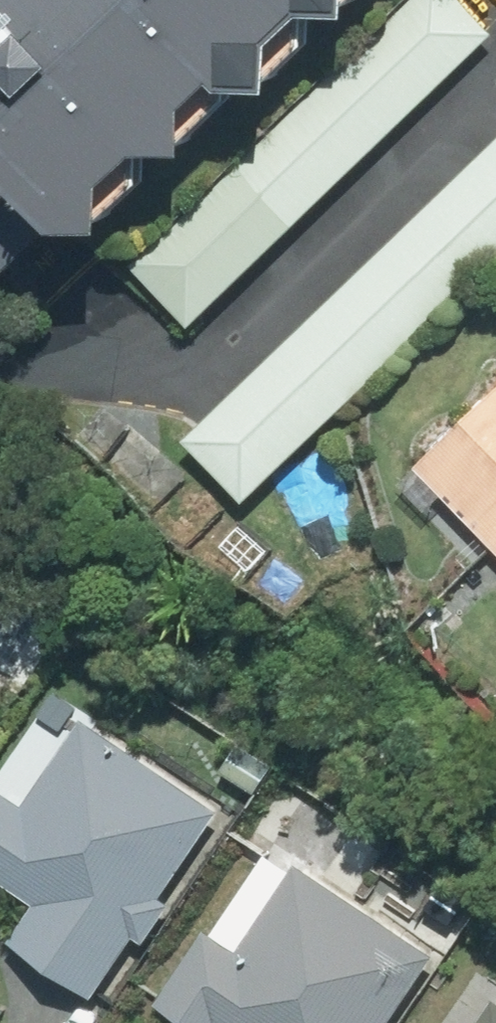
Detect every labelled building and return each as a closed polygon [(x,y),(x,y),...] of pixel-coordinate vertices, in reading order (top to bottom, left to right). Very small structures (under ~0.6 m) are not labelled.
[(56,243),(297,0),(0,0),(0,239),(56,243)] [(495,30),(495,23),(473,0),(406,0),(135,271),(195,331),(495,30)] [(196,450),(255,509),(495,268),(495,150),(196,450)] [(92,381),(52,438),(131,492),(170,436),(92,381)] [(495,547),(495,396),(405,482),(435,513),(451,499),(495,547)] [(0,790),(0,891),(8,897),(16,885),(45,905),(20,941),(104,998),(226,820),(88,725),(57,770),(27,750),(0,790)] [(168,1006),(195,1022),(398,1022),(440,959),(269,849),(168,1006)] [(440,1022),(495,1022),(495,993),(469,976),(440,1022)]
